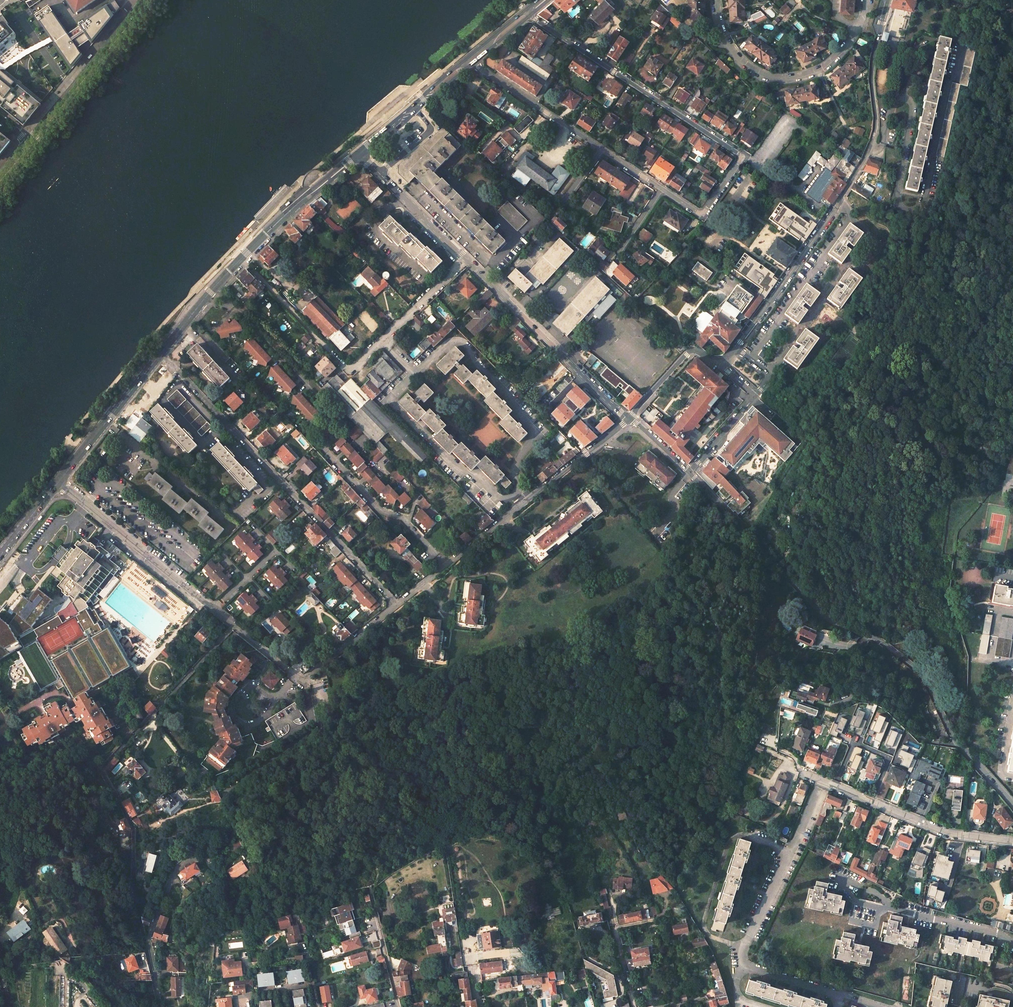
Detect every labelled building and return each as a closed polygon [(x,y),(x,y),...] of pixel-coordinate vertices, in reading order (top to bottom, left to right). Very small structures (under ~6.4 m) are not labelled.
[(25,3),(29,8),(42,0),(30,0),(25,3)] [(95,0),(68,0),(77,13),(95,0)] [(606,0),(603,0),(600,2),(589,13),(597,21),(596,22),(598,24),(600,22),(599,21),(613,7),(606,0)] [(697,21),(700,21),(700,14),(702,14),(702,10),(704,10),(704,3),(702,3),(702,0),(690,0),(690,3),(688,3),(688,10),(690,10),(690,14),(693,14),(693,21),(697,21)] [(729,10),(730,10),(744,9),(744,0),(732,0),(729,0),(729,10)] [(841,12),(853,12),(854,0),(841,0),(841,12)] [(890,6),(893,7),(896,7),(912,11),(915,0),(892,0),(890,6)] [(49,7),(34,16),(66,62),(67,62),(70,67),(81,54),(78,50),(89,42),(92,45),(120,10),(121,9),(115,1),(78,25),(79,27),(67,35),(60,26),(61,25),(49,7)] [(670,14),(675,9),(669,4),(664,8),(670,14)] [(785,4),(779,9),(784,15),(790,9),(785,4)] [(945,31),(951,10),(943,7),(937,30),(945,31)] [(666,13),(658,8),(651,19),(662,26),(667,17),(664,15),(666,13)] [(730,10),(730,16),(732,16),(733,20),(741,19),(741,17),(744,17),(744,9),(730,10)] [(672,15),(669,19),(678,26),(680,23),(672,15)] [(16,34),(8,25),(9,24),(4,16),(0,19),(0,47),(16,34)] [(547,37),(534,28),(519,50),(529,56),(527,59),(538,67),(542,61),(534,56),(547,37)] [(619,33),(614,30),(605,43),(610,46),(612,44),(619,33)] [(605,54),(616,61),(628,43),(619,37),(614,45),(612,44),(610,46),(605,54)] [(760,43),(752,37),(746,45),(749,47),(747,49),(752,53),(752,54),(756,57),(765,45),(760,42),(760,43)] [(816,53),(822,49),(821,47),(826,44),(823,38),(818,41),(817,39),(811,43),(816,53)] [(939,38),(905,190),(917,192),(950,41),(945,39),(939,38)] [(801,48),(796,51),(803,63),(813,57),(812,55),(816,53),(811,43),(806,45),(806,44),(801,48)] [(756,57),(760,60),(760,59),(766,63),(767,61),(770,63),(776,55),(768,49),(768,48),(765,45),(756,57)] [(975,50),(968,48),(960,84),(967,86),(975,50)] [(549,74),(553,68),(548,65),(553,57),(547,53),(542,61),(538,67),(549,74)] [(718,59),(712,53),(710,55),(717,61),(718,59)] [(632,59),(626,55),(621,63),(626,66),(632,59)] [(521,56),(518,61),(545,80),(549,74),(538,67),(527,59),(521,56)] [(596,70),(577,57),(569,69),(588,81),(596,70)] [(662,64),(650,57),(644,67),(655,74),(662,64)] [(703,65),(693,59),(687,67),(697,74),(703,65)] [(716,63),(728,72),(730,69),(718,59),(717,61),(716,63)] [(863,68),(855,59),(852,61),(851,59),(846,63),(846,64),(843,67),(851,77),(854,74),(855,74),(863,68)] [(541,87),(502,61),(496,70),(535,96),(541,87)] [(843,67),(839,70),(839,69),(834,74),(835,76),(832,78),(840,87),(848,80),(847,80),(851,77),(843,67)] [(24,126),(42,105),(18,86),(15,90),(12,87),(15,83),(0,71),(0,107),(24,126)] [(677,77),(669,73),(663,82),(671,86),(677,77)] [(600,86),(608,92),(615,96),(617,98),(618,97),(623,89),(621,88),(621,87),(610,80),(609,81),(605,79),(600,86)] [(960,84),(952,83),(936,157),(937,157),(936,160),(942,162),(960,84)] [(817,98),(815,87),(811,88),(811,85),(804,87),(804,88),(800,89),(803,101),(807,100),(807,101),(817,98)] [(503,93),(494,87),(485,99),(494,105),(498,101),(501,97),(503,93)] [(689,95),(680,89),(675,97),(684,103),(684,102),(687,104),(692,98),(688,95),(689,95)] [(692,98),(687,104),(690,106),(695,99),(693,98),(699,90),(698,90),(698,89),(692,98)] [(800,89),(796,89),(789,90),(789,93),(785,94),(788,105),(798,103),(798,102),(803,101),(800,89)] [(695,99),(690,106),(698,111),(699,109),(701,111),(709,100),(705,98),(702,101),(697,98),(698,97),(698,96),(699,96),(699,95),(699,94),(699,93),(699,92),(699,91),(699,90),(693,98),(695,99)] [(579,98),(569,91),(562,100),(568,104),(567,106),(572,109),(579,98)] [(631,99),(623,94),(616,105),(622,110),(627,101),(629,102),(631,99)] [(763,96),(761,99),(771,105),(773,102),(763,96)] [(654,110),(646,105),(640,114),(649,119),(654,110)] [(713,114),(707,110),(702,117),(708,121),(713,114)] [(717,110),(710,121),(721,129),(726,121),(728,118),(717,110)] [(607,113),(617,120),(619,118),(608,111),(607,113)] [(470,114),(458,131),(467,137),(469,134),(476,140),(480,135),(474,129),(479,122),(479,121),(472,115),(470,114)] [(532,121),(527,115),(512,128),(517,134),(532,121)] [(672,121),(663,115),(656,125),(665,131),(666,131),(671,134),(672,133),(677,126),(671,122),(672,121)] [(587,120),(582,116),(576,124),(588,132),(595,123),(588,119),(587,120)] [(615,121),(606,116),(601,124),(609,129),(615,121)] [(736,127),(726,121),(721,129),(731,135),(736,127)] [(744,125),(742,123),(732,137),(735,138),(744,125)] [(672,133),(677,137),(675,139),(679,142),(687,131),(677,125),(677,126),(672,133)] [(643,134),(647,128),(644,126),(642,129),(638,127),(636,130),(643,134)] [(862,135),(864,129),(857,126),(855,132),(862,135)] [(461,145),(444,128),(414,154),(400,165),(400,173),(409,182),(414,177),(492,254),(505,241),(442,179),(441,180),(433,173),(461,145)] [(757,136),(747,129),(740,139),(751,145),(757,136)] [(477,151),(475,153),(483,160),(486,156),(492,162),(495,158),(494,156),(497,152),(499,154),(503,150),(501,148),(504,145),(506,147),(508,144),(510,146),(514,142),(512,140),(514,138),(506,130),(500,136),(502,138),(499,141),(497,139),(495,142),(493,141),(481,154),(477,151)] [(834,141),(839,136),(833,131),(829,136),(834,141)] [(12,142),(0,132),(0,156),(12,142)] [(643,134),(641,138),(634,133),(627,142),(637,149),(643,140),(647,143),(650,139),(646,136),(643,134)] [(699,137),(695,134),(690,144),(693,146),(699,137)] [(846,148),(850,142),(844,138),(840,145),(842,146),(846,148)] [(710,147),(699,139),(693,148),(704,155),(710,147)] [(712,149),(715,150),(710,157),(718,163),(724,156),(716,151),(719,147),(716,144),(712,149)] [(648,149),(644,156),(647,158),(649,159),(647,161),(646,164),(650,167),(653,162),(657,155),(648,149)] [(851,164),(848,162),(853,155),(857,158),(859,159),(860,160),(861,158),(849,150),(848,153),(844,160),(843,159),(832,174),(829,172),(820,184),(821,185),(822,186),(822,187),(821,188),(826,192),(824,192),(823,194),(823,196),(822,197),(832,204),(844,186),(851,176),(854,170),(852,168),(851,170),(848,169),(851,164)] [(519,169),(513,177),(526,186),(531,178),(554,195),(569,174),(558,165),(551,176),(531,161),(533,157),(526,151),(515,166),(519,169)] [(717,165),(724,169),(731,160),(724,156),(718,163),(717,165)] [(673,168),(658,158),(649,172),(664,182),(673,168)] [(865,165),(863,172),(876,176),(881,163),(868,159),(865,165)] [(494,170),(502,163),(501,161),(492,169),(494,170)] [(630,179),(603,161),(595,174),(600,177),(606,181),(611,184),(617,189),(622,192),(619,195),(627,200),(636,186),(629,181),(630,179)] [(711,173),(708,172),(703,169),(700,172),(704,174),(708,177),(711,173)] [(712,186),(715,181),(708,177),(704,174),(701,179),(704,180),(712,186)] [(382,191),(368,177),(362,183),(364,185),(360,189),(368,198),(373,193),(377,197),(382,191)] [(684,179),(681,184),(672,178),(669,183),(675,187),(674,189),(678,192),(683,185),(685,182),(686,180),(684,179)] [(704,180),(699,188),(703,191),(703,190),(708,192),(712,186),(704,180)] [(683,185),(684,186),(680,193),(682,195),(690,184),(685,182),(683,185)] [(777,192),(781,186),(776,183),(772,189),(777,192)] [(869,194),(869,193),(863,189),(854,184),(851,190),(866,199),(869,194)] [(869,193),(869,194),(871,195),(874,189),(865,184),(863,189),(869,193)] [(604,200),(593,193),(584,207),(595,214),(604,200)] [(832,204),(822,197),(819,201),(829,208),(832,204)] [(365,198),(353,198),(354,208),(365,208),(365,198)] [(527,221),(507,201),(498,211),(517,231),(527,221)] [(808,224),(780,204),(769,219),(799,240),(800,239),(801,237),(806,241),(815,228),(808,224)] [(317,213),(309,205),(293,221),(302,231),(304,232),(311,224),(309,221),(317,213)] [(620,210),(613,208),(612,211),(614,212),(611,221),(605,220),(603,226),(621,232),(624,222),(627,222),(628,218),(618,215),(620,210)] [(820,220),(825,213),(819,209),(814,216),(816,217),(820,220)] [(678,217),(669,211),(664,220),(680,232),(687,221),(679,216),(678,217)] [(552,225),(553,223),(562,231),(566,226),(555,216),(549,222),(552,225)] [(400,227),(390,217),(380,227),(399,246),(400,245),(415,260),(416,259),(431,274),(442,262),(432,253),(431,254),(426,248),(425,249),(416,239),(415,240),(410,235),(409,235),(400,226),(400,227)] [(302,231),(293,221),(290,224),(299,234),(302,231)] [(552,225),(570,241),(574,236),(572,235),(571,236),(568,233),(567,234),(564,232),(564,233),(562,231),(553,223),(552,225)] [(864,233),(849,223),(828,254),(842,264),(851,251),(848,249),(851,245),(854,247),(864,233)] [(299,234),(290,224),(284,230),(291,236),(289,238),(295,244),(296,242),(299,245),(305,240),(302,237),(299,234)] [(643,230),(638,238),(647,243),(652,235),(643,230)] [(573,252),(558,239),(527,272),(532,276),(536,280),(539,282),(542,285),(573,252)] [(609,266),(604,261),(610,254),(604,249),(602,247),(606,244),(600,239),(596,243),(598,244),(592,251),(597,255),(595,257),(602,264),(598,267),(604,273),(609,266)] [(797,254),(778,240),(767,255),(786,269),(797,254)] [(592,251),(598,244),(596,243),(590,249),(592,251)] [(279,256),(269,246),(257,257),(263,263),(264,262),(270,267),(274,263),(273,262),(278,256),(279,256)] [(362,258),(352,248),(349,250),(359,260),(362,258)] [(654,259),(640,250),(636,254),(634,255),(637,259),(635,260),(641,267),(647,263),(651,265),(654,259)] [(777,281),(772,278),(774,276),(774,275),(745,254),(734,269),(762,289),(763,291),(759,297),(762,299),(763,300),(777,281)] [(295,273),(284,262),(275,269),(283,277),(286,274),(290,278),(295,273)] [(610,278),(614,274),(619,279),(626,286),(629,283),(632,285),(638,281),(620,265),(618,267),(612,262),(609,266),(604,273),(610,278)] [(712,273),(697,262),(691,270),(706,281),(712,273)] [(370,266),(361,274),(364,278),(372,271),(383,282),(384,281),(370,266)] [(521,292),(530,283),(512,267),(504,276),(521,292)] [(263,288),(246,269),(237,279),(246,288),(247,288),(250,291),(241,299),(240,301),(245,307),(245,306),(247,304),(263,288)] [(863,279),(849,269),(839,282),(842,284),(839,288),(837,286),(827,299),(841,309),(863,279)] [(383,282),(372,271),(364,278),(376,289),(372,294),(377,299),(390,286),(384,281),(383,282)] [(562,335),(563,335),(564,334),(566,337),(583,319),(588,314),(590,316),(588,317),(590,319),(593,316),(595,315),(593,314),(607,299),(610,295),(611,295),(608,292),(610,290),(596,276),(558,316),(552,323),(563,334),(562,335)] [(477,289),(466,279),(459,286),(465,293),(464,294),(468,298),(477,289)] [(532,290),(539,282),(536,280),(529,287),(532,290)] [(820,294),(806,284),(785,314),(798,324),(808,311),(805,309),(808,305),(810,307),(820,294)] [(714,317),(695,343),(700,348),(705,342),(707,342),(717,349),(715,352),(716,357),(721,356),(728,347),(739,331),(731,325),(734,322),(736,322),(740,321),(743,320),(746,318),(748,319),(759,303),(762,299),(759,297),(757,296),(755,294),(752,298),(737,287),(731,294),(730,294),(715,311),(714,312),(713,313),(713,314),(713,315),(713,316),(714,317)] [(492,294),(488,289),(486,291),(476,301),(481,305),(492,294)] [(595,315),(593,316),(596,319),(597,317),(599,319),(616,300),(610,295),(593,314),(595,315)] [(341,351),(355,338),(350,333),(345,338),(338,331),(345,325),(342,322),(317,296),(302,310),(341,351)] [(391,322),(373,305),(368,303),(366,305),(387,325),(391,322)] [(494,317),(485,308),(481,312),(477,307),(470,314),(474,319),(466,326),(476,336),(494,317)] [(548,320),(548,322),(549,323),(550,325),(559,333),(558,333),(562,337),(563,335),(562,335),(563,334),(552,323),(558,316),(557,315),(555,314),(554,314),(552,313),(550,313),(549,313),(547,314),(546,315),(547,317),(547,319),(548,320)] [(430,324),(435,319),(431,314),(426,319),(430,324)] [(425,321),(419,316),(416,319),(416,320),(415,321),(420,326),(425,321)] [(521,322),(515,317),(507,325),(512,330),(513,330),(517,326),(521,322)] [(229,334),(243,331),(243,327),(236,320),(232,323),(234,325),(231,327),(229,326),(227,323),(224,325),(226,327),(224,329),(222,327),(218,331),(220,333),(218,335),(220,337),(221,340),(230,338),(229,334)] [(443,339),(455,327),(452,324),(450,322),(437,334),(443,339)] [(531,345),(524,337),(526,335),(517,326),(513,330),(512,330),(521,340),(519,342),(526,349),(525,350),(529,354),(535,347),(532,344),(531,345)] [(230,358),(204,330),(200,334),(198,336),(224,363),(230,358)] [(819,340),(805,330),(796,343),(798,345),(796,349),(793,347),(783,360),(797,370),(819,340)] [(310,337),(306,333),(300,338),(304,342),(310,337)] [(427,342),(424,339),(419,345),(424,350),(425,351),(432,344),(434,347),(443,339),(437,334),(436,333),(427,342)] [(273,360),(256,341),(255,342),(252,341),(248,341),(246,349),(252,351),(251,355),(256,356),(256,360),(261,361),(259,364),(267,367),(268,364),(273,360)] [(229,378),(197,344),(187,353),(219,388),(229,378)] [(465,356),(457,348),(438,367),(446,375),(455,366),(459,370),(455,373),(465,383),(469,379),(487,398),(485,401),(503,420),(500,423),(518,442),(527,434),(520,427),(522,426),(519,423),(517,424),(508,415),(512,411),(505,405),(506,403),(504,401),(502,402),(493,393),(496,390),(487,380),(488,379),(485,376),(483,377),(477,371),(473,375),(463,365),(462,367),(458,363),(465,356)] [(402,371),(385,353),(373,365),(376,369),(390,383),(402,371)] [(591,354),(585,361),(591,365),(596,359),(591,354)] [(338,366),(335,362),(332,365),(325,357),(315,366),(326,377),(338,366)] [(716,376),(696,359),(685,371),(700,385),(704,388),(702,390),(701,390),(700,391),(700,392),(701,393),(682,416),(681,415),(670,430),(666,427),(656,419),(649,427),(652,429),(651,430),(671,447),(670,448),(674,451),(676,454),(683,446),(690,437),(687,435),(694,427),(696,429),(699,426),(696,424),(727,386),(720,380),(716,376)] [(298,387),(280,368),(278,369),(276,369),(273,368),(270,376),(276,378),(275,382),(280,383),(280,387),(285,388),(284,391),(291,395),(293,392),(298,387)] [(620,388),(624,391),(629,386),(607,368),(600,376),(615,388),(619,384),(621,386),(620,388)] [(373,372),(384,382),(378,388),(381,391),(390,383),(376,369),(373,372)] [(382,437),(389,431),(400,442),(407,435),(396,424),(372,400),(381,391),(378,388),(384,382),(373,372),(373,371),(367,377),(370,380),(361,388),(351,378),(346,384),(344,385),(336,376),(334,378),(333,378),(330,381),(322,388),(350,419),(359,428),(365,435),(379,450),(382,446),(378,442),(382,437)] [(346,384),(337,375),(336,376),(344,385),(346,384)] [(525,392),(509,376),(506,378),(522,394),(525,392)] [(435,394),(427,385),(417,395),(419,397),(415,401),(409,394),(401,402),(419,421),(423,417),(439,433),(435,437),(451,453),(454,450),(472,469),(478,464),(496,483),(498,481),(505,488),(512,482),(498,469),(500,467),(497,464),(495,466),(486,456),(481,461),(474,454),(476,453),(473,450),(472,452),(462,442),(459,445),(453,439),(455,437),(452,434),(450,436),(443,429),(447,425),(441,419),(443,417),(440,415),(438,417),(431,409),(427,413),(418,404),(422,400),(426,404),(435,394)] [(702,390),(704,388),(700,385),(666,427),(670,430),(681,415),(682,416),(701,393),(700,392),(700,391),(701,390),(702,390)] [(563,403),(551,416),(563,428),(580,411),(590,400),(576,386),(566,397),(569,400),(564,405),(563,403)] [(629,386),(627,388),(630,390),(627,394),(629,396),(621,405),(629,411),(642,396),(634,390),(629,386)] [(245,396),(238,388),(224,401),(233,411),(242,402),(245,396)] [(211,427),(176,390),(166,399),(197,432),(201,437),(211,427)] [(321,416),(303,397),(301,399),(299,398),(295,397),(293,406),(300,408),(299,412),(304,413),(303,416),(308,417),(307,421),(315,424),(316,420),(321,416)] [(163,410),(158,404),(149,412),(155,418),(153,420),(157,423),(163,429),(164,428),(174,438),(173,440),(182,450),(184,448),(188,453),(197,446),(192,440),(193,439),(184,429),(182,431),(172,420),(174,418),(165,409),(163,410)] [(795,444),(752,407),(739,421),(744,426),(715,458),(730,471),(747,452),(749,454),(759,444),(762,447),(765,444),(785,462),(792,454),(789,451),(795,444)] [(259,421),(251,412),(242,421),(250,429),(259,421)] [(601,435),(614,424),(606,417),(595,428),(601,435)] [(151,427),(141,419),(136,425),(135,424),(132,429),(133,430),(129,435),(139,443),(151,427)] [(585,448),(598,438),(580,421),(569,433),(585,448)] [(359,428),(350,436),(357,442),(365,435),(359,428)] [(274,441),(265,431),(257,439),(265,448),(270,443),(271,444),(274,441)] [(427,455),(407,435),(400,442),(420,462),(427,455)] [(344,440),(337,447),(344,454),(351,448),(344,440)] [(224,448),(219,442),(210,451),(215,456),(214,457),(223,467),(224,466),(234,476),(233,477),(242,488),(244,486),(249,492),(252,489),(258,495),(263,490),(252,478),(254,477),(244,467),(243,468),(233,458),(234,457),(225,447),(224,448)] [(295,458),(283,445),(278,450),(275,453),(286,465),(290,462),(291,463),(295,458)] [(687,464),(694,457),(687,450),(683,446),(676,454),(687,464)] [(351,448),(344,454),(347,458),(354,451),(351,448)] [(371,458),(377,465),(385,457),(383,454),(379,450),(371,458)] [(367,464),(354,451),(347,458),(360,471),(358,472),(365,480),(373,473),(366,465),(367,464)] [(560,460),(564,465),(575,456),(571,451),(560,460)] [(659,460),(649,451),(647,453),(646,453),(643,456),(641,459),(642,460),(641,462),(635,469),(638,471),(637,472),(641,476),(644,473),(646,475),(662,490),(666,486),(668,484),(672,479),(674,477),(676,474),(668,467),(667,468),(658,461),(659,460)] [(310,458),(306,454),(296,463),(300,468),(302,467),(308,474),(316,467),(309,459),(310,458)] [(730,471),(715,458),(711,463),(703,472),(716,485),(718,482),(719,483),(725,477),(730,471)] [(559,459),(555,462),(560,468),(564,465),(560,460),(559,459)] [(703,472),(711,463),(708,460),(706,463),(704,461),(695,472),(712,490),(716,485),(703,472)] [(560,468),(555,462),(553,464),(554,465),(549,469),(548,468),(537,477),(542,482),(560,468)] [(155,473),(152,476),(148,473),(143,479),(147,482),(146,484),(163,498),(161,500),(179,514),(182,510),(200,523),(198,526),(215,540),(224,529),(213,521),(207,515),(209,513),(191,499),(187,504),(170,489),(172,487),(155,473)] [(394,478),(401,485),(406,480),(400,473),(394,478)] [(369,483),(381,496),(383,495),(389,501),(389,505),(398,507),(398,504),(400,502),(407,509),(413,503),(406,496),(402,500),(390,488),(388,489),(376,476),(369,483)] [(718,482),(716,485),(720,489),(715,494),(723,502),(727,498),(730,502),(726,506),(733,512),(735,510),(738,514),(750,503),(747,499),(748,498),(742,492),(740,494),(725,477),(719,483),(718,482)] [(320,491),(311,482),(301,491),(310,500),(320,491)] [(361,498),(346,483),(343,485),(340,487),(356,503),(361,498)] [(532,535),(524,542),(540,561),(548,555),(545,552),(591,515),(593,518),(601,511),(586,492),(578,498),(580,501),(565,513),(567,516),(562,519),(561,520),(559,521),(558,521),(557,522),(556,523),(556,524),(555,525),(551,529),(549,526),(534,538),(532,535)] [(473,501),(465,494),(462,498),(469,505),(473,501)] [(282,502),(278,497),(270,504),(273,508),(272,509),(275,513),(287,502),(284,500),(282,502)] [(361,498),(356,503),(364,512),(369,507),(361,498)] [(432,507),(426,501),(421,506),(426,512),(432,507)] [(287,502),(275,513),(280,518),(281,516),(284,519),(291,512),(288,508),(290,506),(287,502)] [(330,517),(319,505),(317,506),(313,510),(329,528),(334,523),(329,518),(330,517)] [(417,520),(429,533),(436,526),(424,513),(417,520)] [(493,521),(486,514),(476,524),(482,530),(493,521)] [(450,522),(443,515),(441,517),(447,524),(450,522)] [(332,542),(312,521),(306,527),(304,527),(302,529),(301,532),(304,534),(316,546),(323,539),(328,545),(332,542)] [(353,530),(349,527),(342,534),(344,536),(349,542),(358,533),(354,529),(353,530)] [(278,539),(271,531),(265,537),(273,544),(278,539)] [(245,536),(241,532),(234,539),(237,542),(236,543),(239,548),(251,537),(248,534),(245,536)] [(471,539),(465,532),(460,537),(462,540),(465,544),(471,539)] [(401,553),(404,556),(418,571),(418,570),(424,577),(429,572),(415,557),(407,548),(411,544),(402,534),(391,544),(400,554),(401,553)] [(251,537),(239,548),(244,552),(245,551),(248,554),(255,547),(251,543),(254,540),(251,537)] [(90,600),(102,585),(111,575),(113,577),(119,569),(109,560),(112,556),(102,547),(95,548),(87,542),(78,552),(73,548),(70,551),(66,556),(61,562),(51,574),(62,583),(60,586),(64,589),(64,593),(69,597),(78,613),(88,607),(87,604),(90,600)] [(258,544),(255,547),(248,554),(246,555),(251,560),(252,558),(255,562),(263,555),(259,551),(261,548),(258,544)] [(62,545),(53,556),(57,559),(61,562),(66,556),(70,551),(66,548),(62,545)] [(335,557),(341,552),(336,546),(332,550),(330,552),(335,557)] [(215,565),(211,561),(204,568),(207,571),(205,572),(209,576),(221,566),(218,563),(215,565)] [(345,567),(340,561),(333,568),(336,571),(335,572),(338,575),(337,576),(341,580),(351,571),(348,567),(347,569),(345,567)] [(224,569),(221,566),(209,576),(213,581),(215,579),(217,583),(225,576),(221,572),(224,569)] [(271,581),(283,571),(280,568),(277,570),(273,566),(266,573),(269,576),(268,577),(271,581)] [(119,569),(113,577),(115,578),(121,570),(119,569)] [(283,571),(271,581),(276,586),(277,584),(280,588),(287,581),(283,577),(286,574),(283,571)] [(355,575),(351,571),(341,580),(345,584),(346,583),(349,587),(350,586),(353,589),(359,582),(354,577),(353,576),(355,575)] [(227,573),(225,576),(217,583),(216,584),(221,589),(222,587),(225,591),(232,584),(228,580),(231,577),(227,573)] [(106,589),(115,578),(113,577),(111,575),(102,585),(106,589)] [(365,588),(359,582),(353,589),(356,592),(355,593),(358,596),(357,597),(360,601),(371,591),(367,588),(366,589),(365,588)] [(311,592),(302,583),(299,586),(308,596),(307,597),(315,606),(319,601),(320,601),(316,596),(312,593),(311,592)] [(460,612),(459,622),(483,625),(484,615),(483,615),(478,614),(479,606),(482,607),(483,598),(483,595),(480,594),(481,584),(469,583),(467,583),(465,597),(464,605),(463,613),(461,612),(460,612)] [(102,593),(106,589),(102,585),(90,600),(91,601),(94,600),(96,603),(102,596),(99,594),(101,592),(102,593)] [(994,587),(991,603),(1004,605),(1012,607),(1012,591),(1008,590),(1008,588),(1006,588),(1007,588),(999,586),(999,588),(994,587)] [(44,612),(43,612),(53,600),(39,589),(29,601),(28,599),(26,598),(21,594),(8,611),(2,607),(0,609),(0,660),(16,651),(13,645),(19,642),(16,637),(33,628),(33,626),(44,612)] [(248,590),(241,597),(244,600),(242,601),(246,605),(257,595),(255,592),(252,594),(248,590)] [(374,596),(371,591),(360,601),(365,606),(366,605),(369,608),(370,607),(372,610),(379,603),(374,598),(373,597),(374,596)] [(88,692),(133,666),(109,627),(107,628),(95,608),(91,610),(89,607),(88,607),(78,613),(69,597),(65,594),(63,597),(66,599),(67,601),(66,604),(57,608),(56,611),(59,616),(35,630),(20,639),(25,647),(18,651),(40,692),(60,680),(72,701),(75,700),(76,699),(86,693),(88,692)] [(261,598),(257,595),(246,605),(250,610),(252,609),(255,611),(262,605),(258,601),(261,598)] [(290,624),(279,613),(272,620),(276,625),(276,626),(281,632),(282,631),(285,635),(292,629),(289,625),(290,624)] [(989,636),(992,616),(986,615),(982,634),(989,636)] [(1012,630),(1012,619),(1002,617),(999,637),(1011,640),(1012,630)] [(420,649),(419,659),(443,661),(444,650),(443,650),(438,650),(439,642),(442,643),(443,634),(443,631),(440,630),(441,620),(429,619),(427,619),(425,633),(424,641),(423,649),(421,649),(420,649)] [(357,630),(350,621),(344,626),(352,634),(357,630)] [(332,631),(342,642),(352,634),(344,626),(341,623),(340,623),(332,631)] [(210,634),(203,628),(195,637),(203,643),(210,634)] [(816,637),(801,631),(797,641),(811,647),(816,637)] [(982,634),(979,653),(986,654),(989,636),(982,634)] [(998,637),(995,656),(1008,659),(1012,640),(1011,640),(999,637),(998,637)] [(161,652),(169,659),(173,656),(165,648),(161,652)] [(249,660),(242,654),(236,661),(234,660),(232,663),(232,664),(230,666),(229,665),(224,671),(226,673),(218,683),(217,682),(214,685),(215,686),(211,691),(210,690),(207,694),(206,698),(205,702),(206,702),(204,712),(213,714),(216,721),(213,722),(218,735),(220,734),(221,739),(215,746),(216,746),(207,756),(210,758),(208,761),(220,771),(222,768),(223,768),(231,758),(233,759),(236,756),(235,754),(237,752),(233,749),(235,747),(241,745),(240,741),(242,741),(241,737),(234,729),(237,727),(229,716),(227,716),(223,708),(226,707),(228,704),(226,703),(228,698),(238,687),(232,682),(234,679),(237,682),(240,679),(242,681),(249,672),(248,671),(251,668),(249,667),(252,664),(248,661),(249,660)] [(309,669),(301,659),(292,666),(293,667),(302,674),(309,669)] [(274,683),(278,678),(269,671),(262,681),(271,689),(275,684),(274,683)] [(144,695),(135,687),(134,688),(129,693),(138,701),(141,698),(144,695)] [(171,691),(168,688),(158,699),(161,702),(171,691)] [(818,702),(819,700),(825,703),(830,691),(822,688),(821,690),(820,690),(819,692),(817,692),(816,697),(809,694),(807,697),(797,693),(796,698),(812,704),(814,700),(818,702)] [(64,726),(69,723),(70,723),(76,720),(76,721),(82,718),(83,719),(87,726),(85,727),(89,733),(90,732),(94,730),(97,736),(94,738),(98,744),(101,742),(105,740),(107,743),(114,739),(112,736),(108,730),(110,728),(115,725),(112,719),(110,720),(108,721),(105,715),(104,716),(100,710),(103,708),(99,702),(97,703),(95,704),(92,699),(90,700),(86,693),(76,699),(79,702),(77,703),(79,706),(74,709),(75,711),(71,713),(71,711),(68,707),(62,710),(61,708),(59,705),(57,707),(55,703),(51,706),(47,708),(50,713),(47,715),(42,718),(40,716),(35,720),(36,722),(38,725),(31,728),(30,726),(23,730),(25,734),(27,737),(24,739),(28,746),(32,744),(38,741),(39,743),(40,745),(47,741),(46,740),(52,737),(52,736),(58,732),(59,734),(66,730),(65,728),(64,726)] [(147,705),(141,698),(138,701),(144,708),(147,705)] [(156,708),(150,702),(147,705),(144,708),(149,714),(156,708)] [(797,708),(806,712),(816,715),(819,709),(806,704),(799,702),(797,708)] [(48,704),(43,707),(47,715),(50,713),(47,708),(51,706),(50,704),(50,703),(48,704)] [(861,735),(865,720),(862,719),(864,712),(857,710),(855,716),(852,715),(847,731),(861,735)] [(809,732),(801,729),(798,737),(793,747),(802,751),(809,732)] [(891,746),(885,744),(883,750),(884,751),(883,752),(881,751),(878,756),(885,759),(887,760),(889,755),(887,754),(891,746)] [(765,749),(757,746),(755,753),(762,756),(765,749)] [(808,748),(803,760),(815,765),(819,756),(814,754),(815,750),(811,748),(811,749),(808,748)] [(823,753),(822,753),(815,768),(819,770),(822,763),(830,766),(836,750),(830,748),(829,752),(824,750),(823,753)] [(842,757),(838,756),(835,765),(845,769),(849,760),(848,759),(849,757),(847,756),(848,754),(844,752),(842,757)] [(115,757),(103,769),(106,773),(119,760),(115,757)] [(127,766),(123,772),(127,777),(131,773),(132,774),(133,774),(134,773),(139,778),(147,771),(135,759),(127,766)] [(921,772),(927,775),(931,766),(920,762),(920,761),(917,759),(909,778),(917,781),(921,772)] [(881,765),(871,760),(866,772),(874,775),(875,773),(878,774),(880,769),(879,769),(881,765)] [(942,771),(931,766),(927,775),(942,781),(946,771),(942,770),(942,771)] [(888,783),(894,785),(899,787),(905,774),(891,768),(885,781),(883,780),(878,792),(886,794),(889,786),(887,785),(888,783)] [(791,776),(785,773),(783,776),(781,782),(777,780),(773,789),(771,788),(766,799),(773,802),(773,804),(779,806),(791,776)] [(917,781),(912,793),(921,796),(924,789),(931,792),(932,788),(917,781)] [(809,786),(802,783),(795,799),(802,802),(809,786)] [(214,791),(211,792),(212,802),(221,800),(217,792),(217,791),(215,788),(212,789),(214,791)] [(962,791),(946,789),(942,800),(952,803),(951,817),(959,818),(962,791)] [(921,796),(912,793),(907,804),(923,810),(924,806),(918,804),(921,796)] [(164,800),(163,800),(165,803),(163,805),(165,808),(167,806),(170,809),(177,803),(169,795),(167,796),(165,794),(164,794),(162,796),(162,797),(164,800)] [(843,801),(827,794),(818,816),(821,817),(824,817),(826,814),(825,811),(826,809),(827,809),(829,809),(831,809),(832,808),(830,803),(840,807),(843,801)] [(129,799),(122,803),(131,818),(137,815),(136,813),(129,799)] [(177,803),(170,809),(167,811),(171,816),(174,813),(175,814),(181,809),(180,808),(183,805),(180,801),(177,803)] [(984,820),(986,806),(975,804),(973,819),(974,819),(973,822),(975,825),(981,826),(983,824),(984,820)] [(868,811),(858,807),(850,824),(858,827),(861,822),(859,821),(860,819),(864,821),(868,811)] [(996,812),(995,817),(1004,829),(1004,828),(1005,829),(1007,829),(1012,824),(1012,822),(1003,807),(996,812)] [(841,813),(835,811),(833,817),(838,819),(839,818),(841,813)] [(142,815),(138,817),(142,825),(147,823),(142,815)] [(821,817),(818,816),(815,824),(820,826),(823,817),(821,817)] [(138,817),(132,821),(137,825),(138,826),(142,825),(138,817)] [(126,818),(120,821),(124,830),(123,830),(124,833),(128,831),(129,832),(132,831),(130,827),(126,818)] [(875,840),(878,834),(882,836),(887,825),(880,822),(877,829),(876,831),(874,831),(872,830),(869,837),(872,839),(871,843),(878,846),(880,842),(875,840)] [(895,837),(890,849),(893,850),(892,854),(900,857),(904,848),(908,850),(912,840),(900,835),(898,839),(895,837)] [(750,842),(739,839),(737,847),(735,846),(733,854),(734,855),(728,874),(727,873),(724,881),(726,882),(720,900),(718,900),(716,908),(717,909),(711,928),(722,931),(727,913),(730,914),(732,907),(730,906),(736,886),(738,887),(740,880),(738,879),(744,859),(746,860),(749,853),(747,852),(750,842)] [(824,854),(823,857),(834,862),(836,857),(839,849),(835,847),(828,844),(824,854)] [(923,847),(922,850),(926,852),(925,855),(917,851),(910,870),(916,872),(915,877),(922,878),(923,868),(925,868),(925,864),(931,850),(923,847)] [(966,862),(979,864),(980,852),(969,850),(969,853),(967,853),(966,862)] [(158,856),(149,853),(146,865),(155,868),(158,856)] [(874,857),(867,872),(865,878),(875,883),(877,879),(874,877),(874,875),(871,874),(873,869),(875,870),(878,863),(880,864),(883,858),(878,856),(877,858),(874,857)] [(994,869),(996,858),(993,858),(993,857),(992,857),(991,858),(988,857),(987,864),(986,863),(986,867),(994,869)] [(858,859),(854,858),(849,870),(865,878),(867,872),(863,870),(862,872),(859,870),(859,871),(854,868),(858,859)] [(953,863),(936,858),(932,873),(949,878),(953,863)] [(242,862),(228,871),(233,878),(247,870),(242,862)] [(196,863),(181,872),(181,873),(186,880),(186,879),(191,876),(200,871),(196,863)] [(658,880),(650,882),(653,893),(659,891),(660,893),(673,889),(662,877),(658,880)] [(618,880),(615,880),(613,880),(613,884),(613,891),(624,890),(624,889),(632,889),(632,879),(624,879),(624,880),(618,880)] [(828,883),(816,880),(815,886),(816,886),(815,890),(813,889),(809,888),(805,902),(810,903),(809,908),(814,909),(815,907),(822,909),(831,911),(837,912),(836,915),(841,916),(845,901),(841,900),(842,896),(833,893),(833,894),(834,894),(834,895),(835,895),(834,899),(828,897),(828,894),(830,894),(830,893),(826,892),(828,883)] [(936,889),(937,887),(929,885),(925,898),(939,902),(942,891),(936,889)] [(605,890),(599,891),(606,919),(610,918),(610,915),(612,915),(610,907),(608,907),(605,895),(606,895),(605,890)] [(915,903),(923,907),(923,901),(917,899),(915,903)] [(549,904),(543,905),(545,912),(538,914),(540,920),(547,918),(547,920),(554,919),(553,916),(560,914),(558,908),(551,910),(549,904)] [(338,924),(353,920),(355,919),(350,905),(333,910),(338,925),(338,924)] [(458,931),(455,908),(443,910),(444,920),(446,920),(448,922),(447,923),(450,925),(452,924),(452,926),(454,926),(455,932),(458,931)] [(647,910),(640,912),(642,919),(649,918),(647,910)] [(640,912),(623,916),(625,923),(642,919),(640,912)] [(584,917),(579,918),(580,927),(586,926),(586,925),(597,922),(597,923),(602,922),(601,914),(595,915),(596,918),(585,920),(584,917)] [(916,931),(910,929),(907,929),(908,930),(908,933),(901,931),(902,928),(903,928),(903,927),(901,927),(903,918),(892,915),(890,921),(891,921),(891,925),(888,924),(884,923),(880,937),(883,938),(883,942),(890,944),(890,941),(897,943),(905,945),(911,947),(911,949),(915,950),(918,936),(914,935),(916,931)] [(161,916),(154,936),(161,940),(169,943),(171,936),(167,935),(164,934),(165,931),(164,931),(166,925),(168,918),(161,916)] [(291,916),(279,919),(280,922),(281,929),(288,927),(291,926),(290,922),(292,921),(291,916)] [(151,920),(142,917),(143,923),(144,923),(149,925),(151,920)] [(439,918),(439,919),(440,921),(433,922),(435,936),(441,935),(445,934),(442,918),(439,918)] [(685,918),(680,919),(681,925),(672,927),(674,935),(688,932),(685,918)] [(345,929),(347,936),(349,935),(357,932),(353,920),(338,924),(340,930),(342,930),(345,929)] [(997,921),(995,928),(1012,933),(1012,926),(997,921)] [(30,929),(25,923),(10,934),(15,941),(30,929)] [(288,927),(289,932),(287,933),(289,943),(297,941),(295,934),(299,933),(300,934),(306,933),(304,923),(293,926),(291,926),(288,927)] [(51,929),(44,934),(46,937),(51,944),(58,954),(65,950),(66,950),(51,929)] [(478,949),(483,949),(485,948),(485,950),(499,948),(498,946),(500,946),(498,931),(492,932),(492,931),(487,931),(486,932),(481,933),(476,934),(478,949)] [(855,934),(844,931),(842,936),(844,937),(843,940),(840,939),(835,938),(831,952),(835,953),(834,957),(840,959),(841,957),(848,959),(856,961),(863,963),(862,965),(867,966),(871,951),(867,950),(868,946),(858,944),(858,945),(859,945),(859,948),(853,947),(853,943),(855,944),(856,943),(853,942),(855,934)] [(952,937),(940,934),(938,943),(940,943),(939,949),(959,953),(960,951),(972,954),(971,956),(991,960),(993,955),(994,955),(996,947),(985,944),(984,946),(982,945),(978,945),(979,941),(972,939),(971,942),(965,940),(966,938),(958,936),(957,940),(954,939),(952,939),(952,937)] [(358,936),(347,940),(350,950),(362,947),(359,938),(358,936)] [(440,944),(426,947),(427,954),(441,952),(442,956),(447,955),(445,939),(442,939),(443,946),(441,947),(440,944)] [(704,939),(698,939),(699,947),(708,946),(704,939)] [(632,960),(649,957),(651,957),(651,954),(648,955),(647,948),(630,951),(632,960)] [(65,950),(58,954),(61,959),(69,957),(65,950)] [(366,951),(350,956),(353,966),(369,961),(366,951)] [(463,964),(461,951),(455,952),(456,958),(452,959),(453,966),(463,964)] [(303,955),(295,956),(296,963),(304,962),(303,955)] [(135,956),(124,960),(128,972),(139,968),(136,961),(135,956)] [(178,957),(167,958),(167,963),(168,971),(173,971),(173,973),(177,972),(178,972),(178,957)] [(632,960),(626,961),(629,974),(630,974),(631,973),(632,973),(632,972),(633,972),(633,971),(634,970),(634,969),(634,968),(650,965),(649,957),(632,960)] [(616,996),(613,975),(583,959),(584,967),(590,970),(590,973),(597,976),(597,979),(605,983),(607,990),(602,991),(604,1001),(613,1000),(612,997),(616,996)] [(234,960),(223,961),(224,977),(242,975),(244,974),(243,961),(241,962),(234,962),(234,960)] [(428,979),(428,975),(424,975),(423,972),(412,973),(412,969),(410,969),(412,965),(404,960),(399,968),(401,970),(402,972),(394,973),(393,971),(392,971),(394,980),(395,987),(400,986),(400,982),(408,981),(428,979)] [(480,974),(502,970),(501,961),(479,964),(479,965),(480,974)] [(715,961),(710,963),(716,980),(719,991),(714,992),(715,998),(726,996),(725,990),(715,961)] [(575,972),(578,979),(586,976),(582,968),(575,972)] [(291,971),(287,972),(289,982),(291,981),(291,984),(297,983),(295,971),(293,969),(291,971)] [(305,979),(303,970),(299,970),(297,969),(295,971),(297,983),(303,982),(302,980),(305,979)] [(554,971),(546,972),(547,980),(551,1001),(557,1000),(559,1000),(559,999),(560,997),(560,996),(559,995),(558,994),(557,993),(556,993),(554,981),(565,980),(563,970),(554,972),(554,971)] [(261,974),(257,974),(258,984),(260,984),(260,986),(266,986),(265,973),(263,971),(261,974)] [(274,983),(273,973),(269,973),(267,971),(265,973),(266,986),(272,985),(272,983),(274,983)] [(546,972),(522,975),(523,984),(531,983),(532,985),(542,984),(541,981),(547,980),(546,972)] [(498,979),(499,988),(511,987),(511,985),(523,984),(522,975),(498,979)] [(933,975),(927,1006),(928,1006),(933,1006),(930,1006),(936,978),(938,978),(939,977),(933,975)] [(180,977),(172,977),(168,1005),(176,1006),(177,1000),(178,990),(180,977)] [(234,981),(234,988),(233,988),(233,989),(234,994),(245,993),(246,993),(245,987),(253,986),(252,978),(234,981)] [(468,978),(459,979),(460,989),(462,989),(462,994),(461,995),(462,999),(471,998),(470,995),(468,978)] [(749,978),(746,989),(753,991),(753,993),(760,995),(761,994),(780,1000),(780,1001),(787,1004),(788,1002),(803,1006),(825,1006),(827,1002),(823,1001),(823,1000),(810,996),(810,997),(796,993),(796,991),(783,987),(783,989),(769,984),(769,983),(757,979),(756,980),(749,978)] [(936,978),(930,1006),(933,1006),(936,1006),(946,1006),(950,987),(951,980),(938,978),(936,978)] [(400,986),(395,987),(397,991),(398,998),(399,998),(399,996),(411,995),(408,981),(400,982),(400,986)] [(332,986),(322,987),(324,1004),(334,1003),(332,986)] [(366,990),(365,991),(366,997),(368,1002),(377,1000),(375,988),(366,990)] [(304,989),(292,991),(294,999),(296,998),(305,996),(304,989)] [(978,995),(976,1006),(1007,1006),(1008,1000),(993,998),(978,995)] [(307,1004),(306,996),(305,996),(296,998),(296,1000),(294,1001),(295,1006),(306,1004),(307,1004)] [(703,1000),(704,1006),(715,1006),(727,1003),(728,1003),(726,996),(715,998),(714,998),(714,999),(703,1000)] [(220,1006),(232,1006),(231,998),(219,999),(220,1006)]
